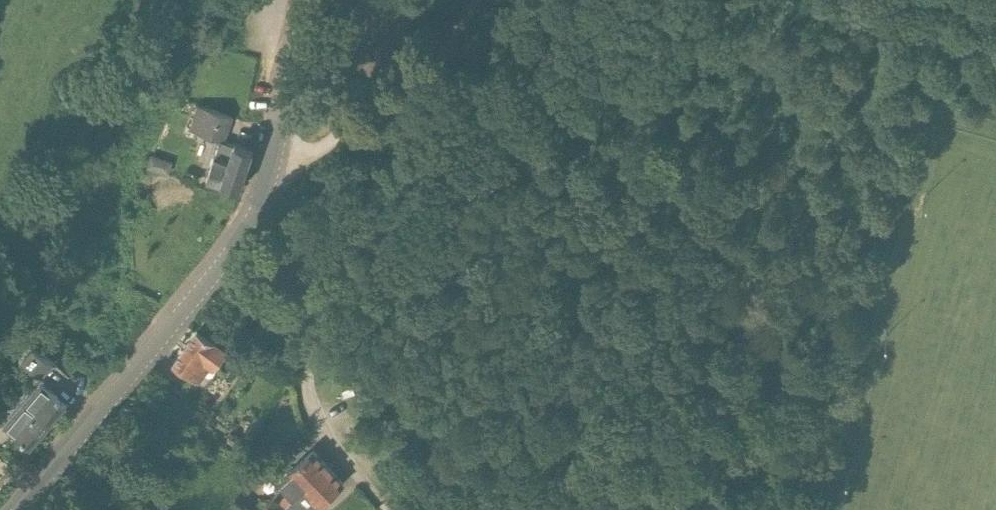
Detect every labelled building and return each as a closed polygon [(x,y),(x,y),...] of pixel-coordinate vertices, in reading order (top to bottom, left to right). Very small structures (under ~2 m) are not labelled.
[(206,134),(221,139),(225,141),(233,116),(199,105),(191,129),(206,134)] [(235,144),(225,141),(221,139),(207,177),(240,190),(254,148),(236,142),(235,144)] [(198,332),(173,365),(196,382),(209,364),(216,369),(227,354),(198,332)] [(17,357),(38,373),(40,374),(51,360),(29,342),(17,357)] [(237,358),(231,367),(243,375),(250,367),(237,358)] [(21,439),(29,445),(65,402),(40,382),(3,427),(20,441),(21,439)] [(272,509),(273,509),(284,509),(288,505),(292,501),(329,467),(314,450),(280,481),(288,489),(287,490),(288,491),(272,509)] [(301,508),(314,509),(320,505),(344,483),(329,467),(292,501),(288,505),(284,509),(300,509),(301,508)]
